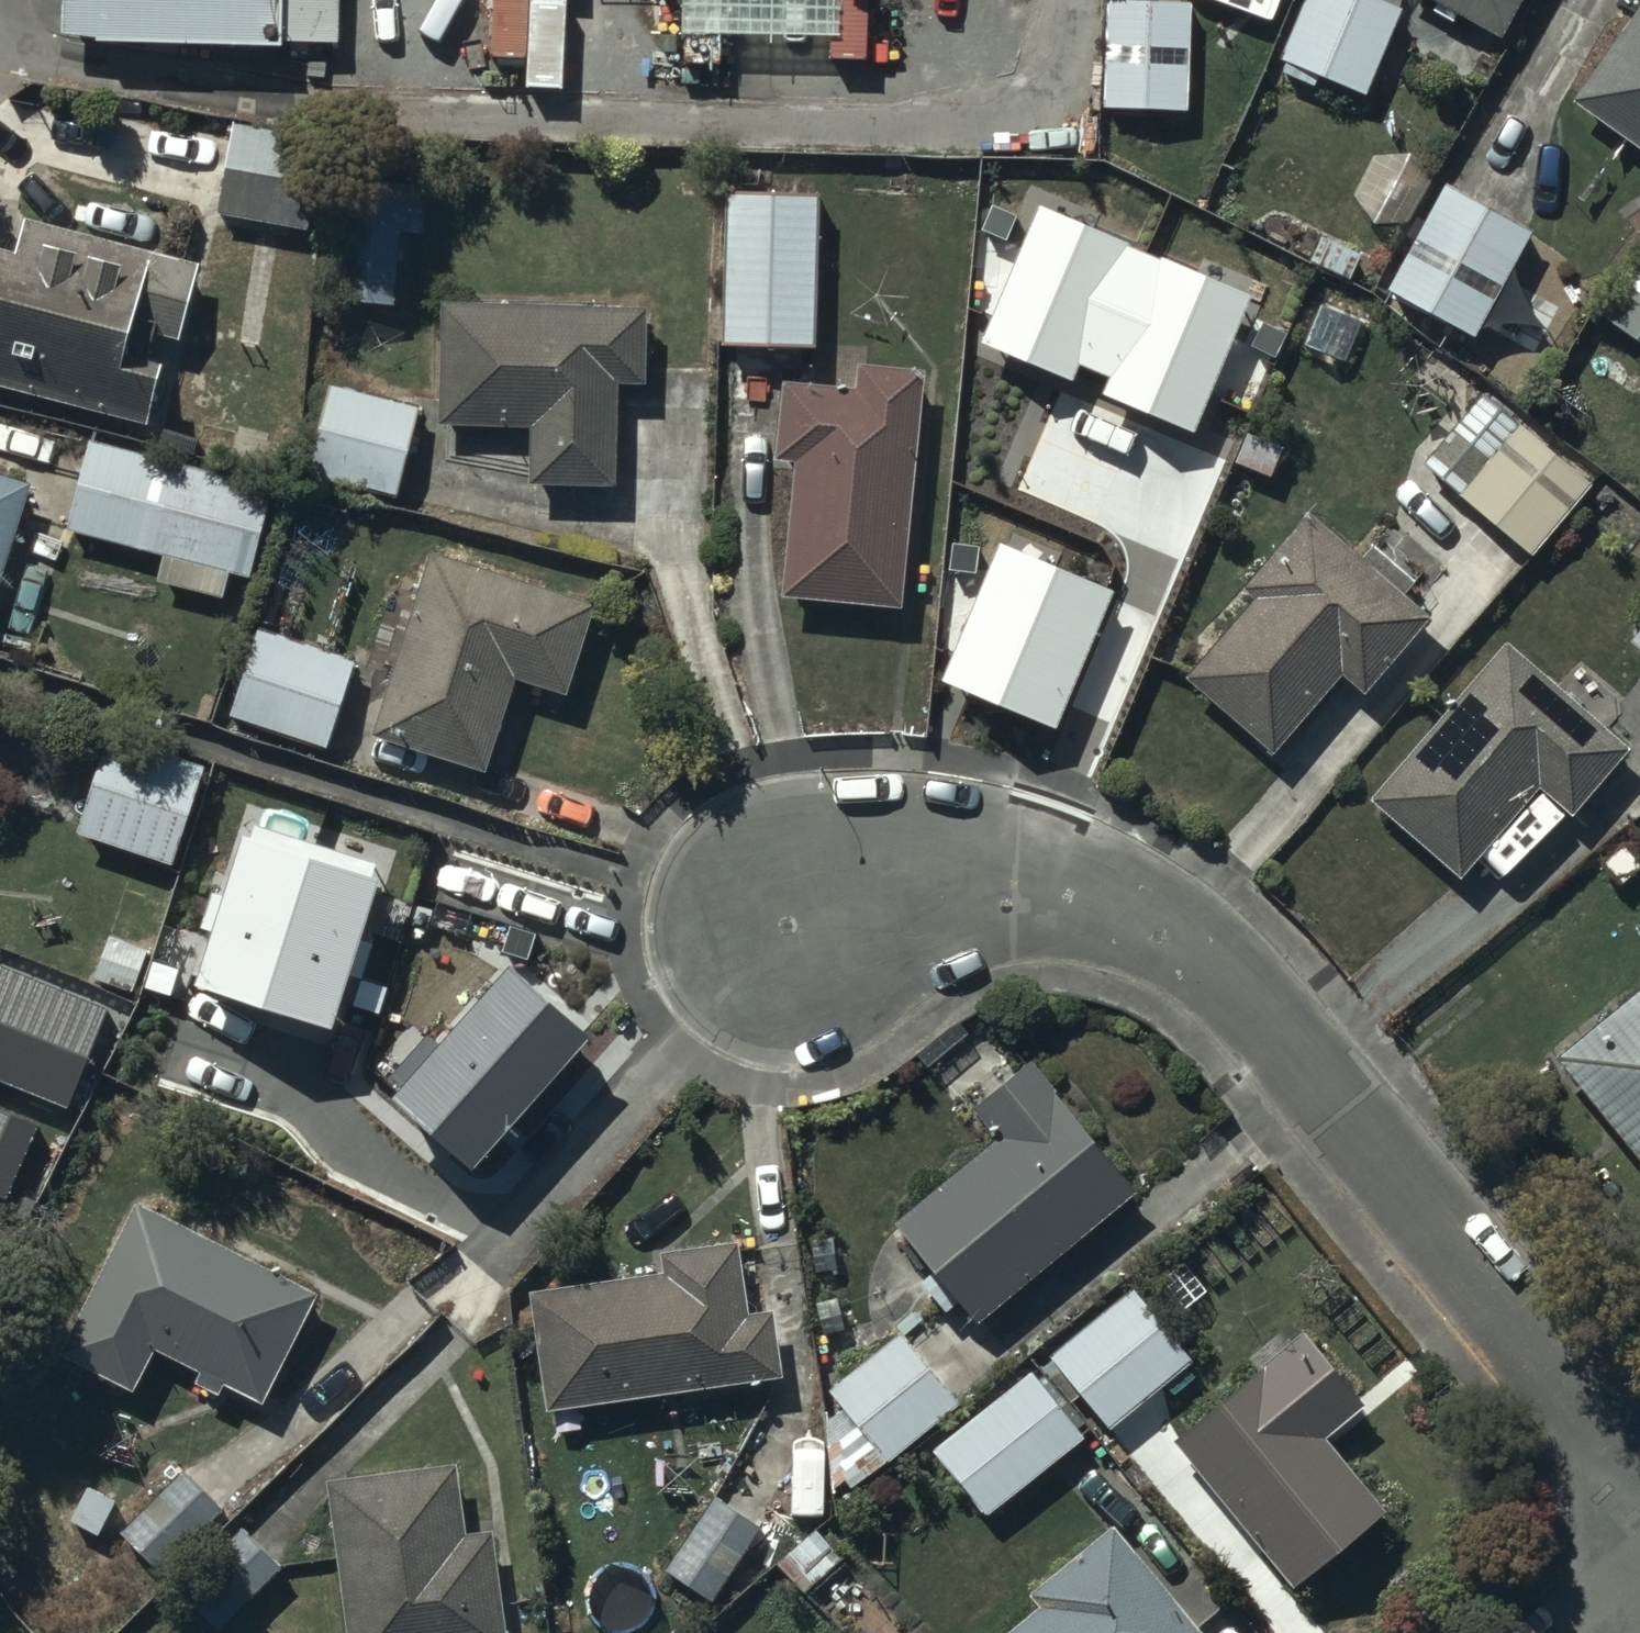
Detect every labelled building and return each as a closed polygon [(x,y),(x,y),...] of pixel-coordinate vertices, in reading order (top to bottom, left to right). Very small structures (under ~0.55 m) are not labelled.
[(168,32),(357,40),(358,0),(169,0),(168,32)] [(1363,0),(1309,0),(1280,62),(1365,102),(1403,19),(1363,0)] [(1500,44),(1524,0),(1421,0),(1500,44)] [(1191,4),(1105,3),(1103,114),(1189,116),(1191,4)] [(1571,105),(1639,154),(1639,7),(1571,105)] [(311,142),(232,128),(216,218),(295,232),(311,142)] [(393,311),(398,237),(421,239),(424,192),(343,187),(336,307),(393,311)] [(1533,240),(1445,192),(1387,299),(1475,346),(1533,240)] [(819,197),(727,194),(722,352),(814,355),(819,197)] [(1033,307),(1042,214),(987,209),(978,301),(1033,307)] [(0,258),(0,389),(144,429),(158,377),(144,373),(154,337),(179,344),(198,274),(24,226),(14,261),(0,258)] [(1601,322),(1639,348),(1639,265),(1601,322)] [(646,315),(440,308),(436,429),(529,432),(527,491),(613,494),(617,387),(643,388),(646,315)] [(900,615),(923,379),(858,372),(856,395),(781,388),(774,466),(793,467),(780,603),(900,615)] [(418,411),(328,390),(310,465),(400,487),(418,411)] [(1483,399),(1424,467),(1532,562),(1592,494),(1483,399)] [(1133,455),(1000,442),(980,652),(1114,664),(1133,455)] [(275,486),(89,443),(67,536),(163,558),(156,587),(223,602),(228,579),(252,584),(275,486)] [(29,488),(0,479),(0,581),(29,488)] [(1429,623),(1308,519),(1244,595),(1255,604),(1185,685),(1272,759),(1339,681),(1362,701),(1429,623)] [(592,609),(428,556),(368,743),(483,780),(514,685),(563,700),(592,609)] [(1628,648),(1639,658),(1639,633),(1628,648)] [(326,753),(352,667),(257,638),(231,724),(326,753)] [(1629,755),(1507,650),(1371,809),(1461,886),(1540,794),(1572,822),(1629,755)] [(207,775),(106,740),(73,837),(174,871),(207,775)] [(196,991),(337,1034),(383,883),(375,880),(379,866),(257,829),(253,843),(242,839),(196,991)] [(514,970),(396,1103),(476,1174),(595,1041),(514,970)] [(1553,1067),(1639,1172),(1639,996),(1553,1067)] [(998,1144),(896,1228),(978,1328),(1136,1198),(1030,1070),(974,1116),(998,1144)] [(318,1301),(136,1208),(58,1361),(133,1400),(156,1356),(198,1377),(192,1390),(218,1403),(223,1393),(261,1412),(318,1301)] [(661,1278),(527,1297),(543,1415),(783,1382),(774,1316),(746,1320),(736,1248),(659,1259),(661,1278)] [(1131,1294),(1048,1359),(1108,1435),(1191,1370),(1131,1294)] [(899,1338),(829,1395),(840,1414),(826,1422),(832,1492),(847,1484),(853,1494),(958,1409),(899,1338)] [(1309,1339),(1171,1448),(1294,1595),(1386,1521),(1325,1445),(1367,1412),(1309,1339)] [(1031,1377),(934,1457),(988,1523),(1085,1443),(1031,1377)] [(325,1487),(344,1632),(505,1632),(491,1534),(466,1538),(457,1470),(325,1487)] [(225,1515),(181,1474),(123,1537),(167,1577),(225,1515)] [(714,1503),(664,1575),(713,1610),(763,1537),(714,1503)] [(235,1528),(172,1592),(213,1632),(222,1632),(281,1573),(235,1528)] [(1028,1601),(1040,1616),(1020,1632),(1196,1632),(1113,1532),(1028,1601)] [(806,1597),(841,1632),(915,1632),(845,1560),(806,1597)]
